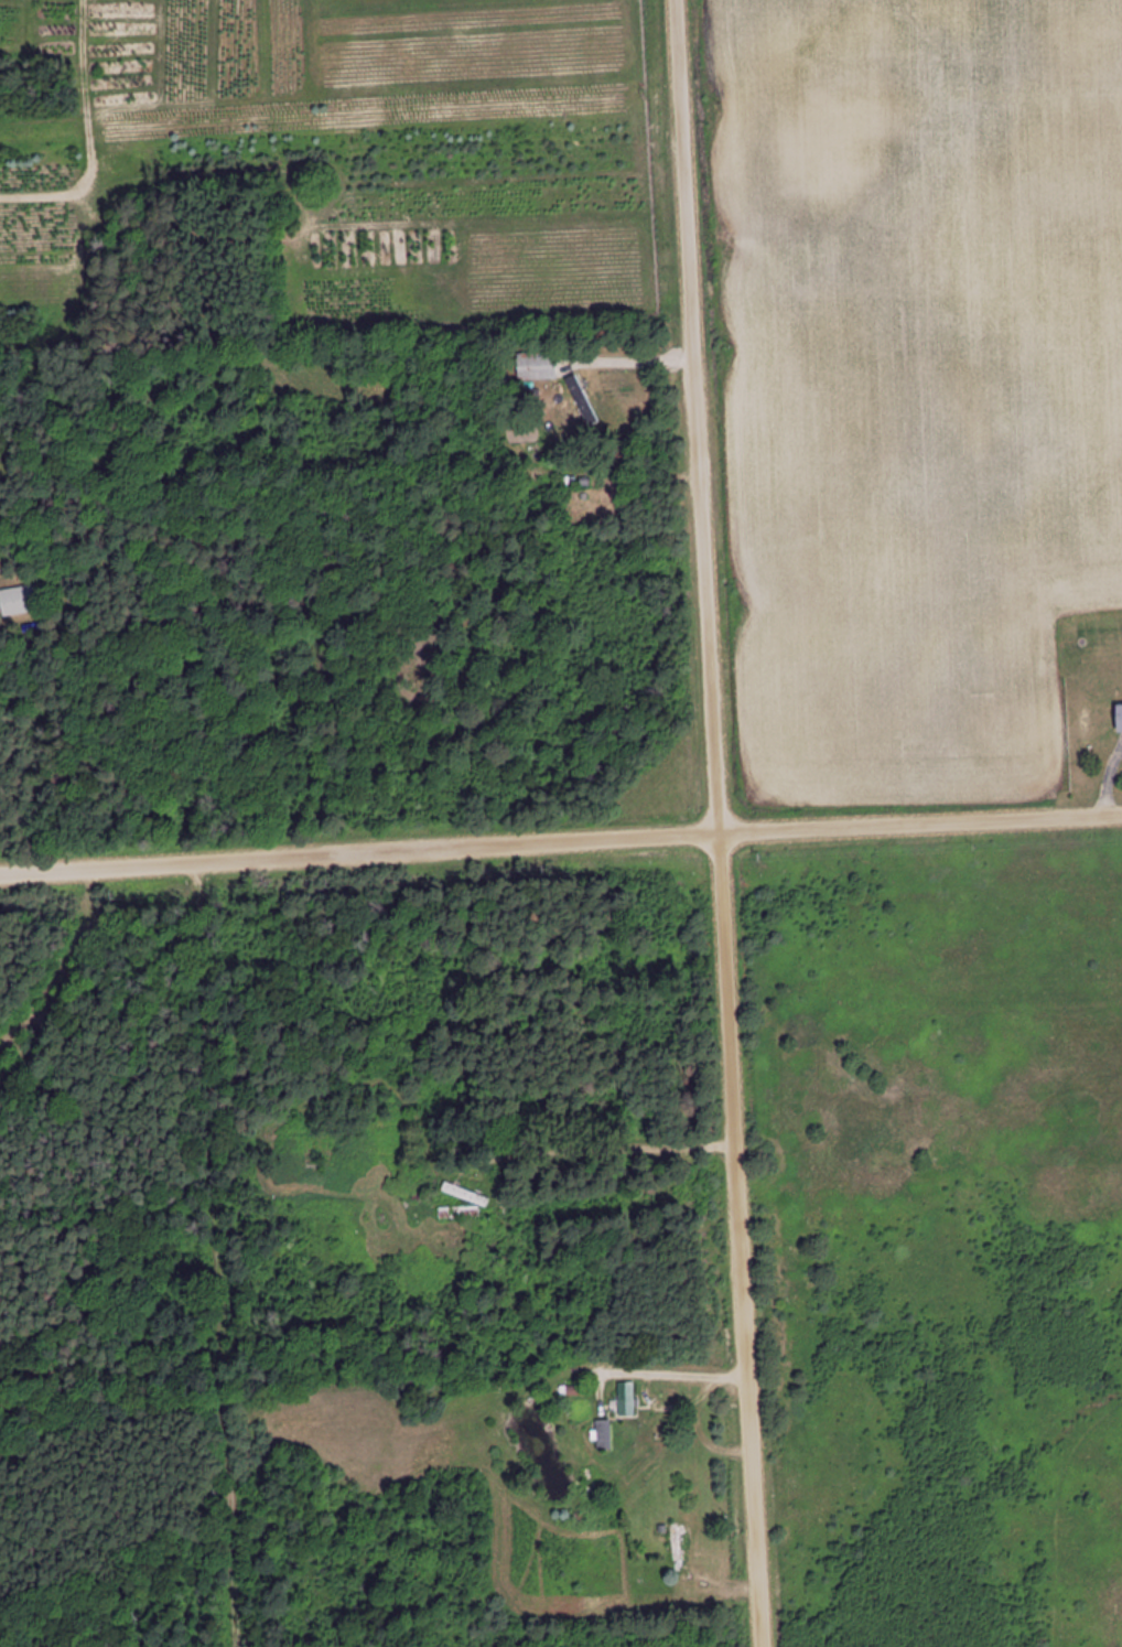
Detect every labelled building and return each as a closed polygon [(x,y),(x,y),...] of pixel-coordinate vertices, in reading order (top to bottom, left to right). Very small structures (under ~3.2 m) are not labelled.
[(517,353),(517,380),(555,380),(555,353),(517,353)] [(588,427),(599,421),(576,374),(565,380),(588,427)] [(2,618),(40,611),(36,585),(0,591),(0,604),(2,618)] [(1088,708),(1089,734),(1121,734),(1121,707),(1088,708)] [(635,1383),(617,1383),(617,1416),(635,1416),(635,1383)] [(597,1420),(597,1450),(609,1450),(609,1420),(597,1420)] [(671,1561),(680,1561),(680,1524),(671,1524),(671,1561)]
